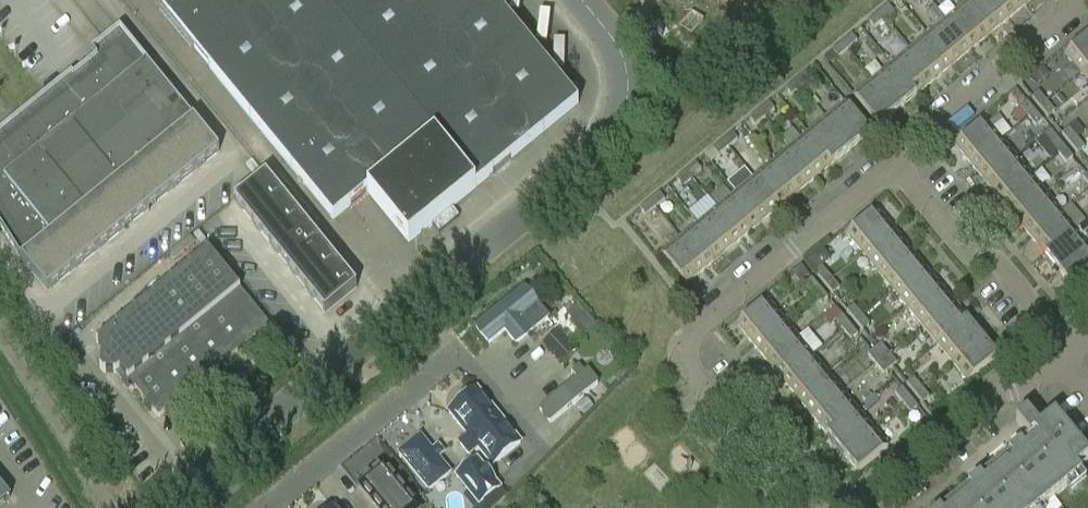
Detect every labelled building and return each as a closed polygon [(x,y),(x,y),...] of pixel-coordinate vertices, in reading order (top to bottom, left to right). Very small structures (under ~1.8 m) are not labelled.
[(160,9),(333,221),(368,193),(409,244),(476,189),(579,105),(493,0),(171,0),(160,9)] [(679,7),(704,38),(731,15),(718,0),(687,0),(679,7)] [(731,15),(750,0),(718,0),(731,15)] [(989,36),(1007,21),(990,0),(972,0),(964,6),(989,36)] [(1007,21),(1026,6),(1020,0),(990,0),(1007,21)] [(879,14),(884,21),(894,13),(888,6),(879,14)] [(946,21),(971,51),(989,36),(964,6),(946,21)] [(875,29),(884,21),(879,14),(869,22),(875,29)] [(953,66),(971,51),(946,21),(928,36),(953,66)] [(842,43),(848,50),(858,42),(852,36),(842,43)] [(934,81),(953,66),(928,36),(910,51),(934,81)] [(1087,69),(1087,37),(1065,56),(1081,75),(1087,69)] [(838,58),(848,50),(842,43),(833,51),(838,58)] [(117,56),(104,66),(98,59),(74,78),(72,76),(0,135),(0,225),(19,256),(47,293),(220,153),(194,121),(158,78),(131,44),(117,56)] [(891,66),(916,96),(934,81),(910,51),(891,66)] [(873,81),(898,112),(916,96),(891,66),(873,81)] [(1033,77),(1039,84),(1049,76),(1043,69),(1033,77)] [(796,82),(801,89),(811,81),(805,74),(796,82)] [(873,81),(854,97),(879,127),(898,112),(873,81)] [(792,97),(801,89),(796,82),(786,90),(792,97)] [(1032,99),(1040,108),(1047,103),(1039,93),(1032,99)] [(1035,112),(1027,103),(1020,108),(1028,118),(1035,112)] [(1055,112),(1047,103),(1040,108),(1048,118),(1055,112)] [(759,112),(765,119),(775,111),(769,104),(759,112)] [(851,150),(870,134),(846,104),(827,120),(851,150)] [(756,127),(765,119),(759,112),(750,120),(756,127)] [(1043,122),(1035,112),(1028,118),(1036,128),(1043,122)] [(851,150),(827,120),(808,135),(833,165),(851,150)] [(971,165),(1001,140),(985,122),(955,146),(971,165)] [(1069,130),(1062,135),(1070,145),(1077,139),(1085,133),(1077,123),(1069,130)] [(1043,153),(1051,146),(1050,145),(1057,139),(1050,131),(1035,143),(1043,153)] [(723,142),(729,149),(738,141),(733,134),(723,142)] [(815,180),(833,165),(808,135),(790,150),(815,180)] [(1065,149),(1057,139),(1050,145),(1058,154),(1065,149)] [(1085,149),(1077,139),(1070,145),(1078,154),(1085,149)] [(1001,140),(971,165),(986,183),(1016,159),(1001,140)] [(719,157),(729,149),(723,142),(713,150),(719,157)] [(1073,158),(1065,149),(1058,154),(1066,164),(1073,158)] [(797,195),(815,180),(790,150),(772,165),(797,195)] [(1031,177),(1016,159),(986,183),(1001,202),(1031,177)] [(686,172),(692,179),(702,171),(696,164),(686,172)] [(778,210),(797,195),(772,165),(754,180),(778,210)] [(682,187),(692,179),(686,172),(677,180),(682,187)] [(266,176),(234,202),(252,224),(284,198),(266,176)] [(1046,195),(1031,177),(1001,202),(1016,220),(1046,195)] [(760,225),(778,210),(754,180),(735,195),(760,225)] [(650,202),(656,209),(665,201),(660,194),(650,202)] [(742,240),(760,225),(735,195),(717,210),(742,240)] [(1046,195),(1016,220),(1031,238),(1061,213),(1046,195)] [(284,198),(252,224),(270,246),(303,220),(284,198)] [(646,217),(656,209),(650,202),(640,210),(646,217)] [(724,255),(742,240),(717,210),(699,225),(724,255)] [(862,254),(892,230),(877,211),(847,236),(862,254)] [(1076,232),(1061,213),(1031,238),(1046,256),(1076,232)] [(303,220),(270,246),(289,269),(321,243),(303,220)] [(705,270),(724,255),(699,225),(680,240),(705,270)] [(892,230),(862,254),(877,273),(907,248),(892,230)] [(1046,256),(1061,274),(1087,252),(1087,246),(1076,232),(1046,256)] [(686,286),(705,270),(680,240),(662,255),(686,286)] [(321,243),(289,269),(307,291),(339,265),(321,243)] [(922,266),(907,248),(877,273),(892,291),(922,266)] [(208,250),(96,342),(105,353),(101,356),(100,369),(103,373),(116,374),(120,371),(159,418),(271,326),(208,250)] [(806,263),(816,275),(831,262),(821,250),(806,263)] [(1061,274),(1077,293),(1087,284),(1087,252),(1061,274)] [(537,257),(529,263),(533,269),(542,263),(537,257)] [(339,265),(307,291),(325,314),(357,288),(339,265)] [(937,284),(922,266),(892,291),(907,309),(937,284)] [(817,276),(825,285),(832,280),(824,270),(817,276)] [(820,290),(812,280),(805,286),(813,295),(820,290)] [(840,289),(832,280),(825,285),(833,295),(840,289)] [(952,302),(937,284),(907,309),(922,327),(952,302)] [(549,319),(524,287),(474,327),(489,345),(505,333),(516,346),(549,319)] [(828,299),(820,290),(813,295),(821,305),(828,299)] [(737,326),(752,345),(782,320),(767,301),(737,326)] [(967,321),(952,302),(922,327),(937,345),(967,321)] [(847,312),(855,322),(862,316),(854,306),(847,312)] [(597,327),(586,314),(574,324),(585,337),(597,327)] [(850,326),(842,316),(835,322),(843,331),(850,326)] [(870,326),(862,316),(855,322),(863,331),(870,326)] [(752,345),(767,363),(797,338),(782,320),(752,345)] [(982,339),(967,321),(937,345),(952,364),(982,339)] [(858,336),(850,326),(843,331),(851,341),(858,336)] [(576,351),(557,331),(543,344),(561,364),(576,351)] [(797,338),(767,363),(782,381),(812,356),(797,338)] [(998,358),(982,339),(952,364),(968,383),(998,358)] [(874,351),(882,360),(889,355),(881,345),(874,351)] [(876,366),(882,360),(874,351),(868,356),(876,366)] [(897,364),(889,355),(882,360),(890,370),(897,364)] [(782,381),(797,399),(827,375),(812,356),(782,381)] [(890,370),(882,360),(876,366),(884,375),(890,370)] [(571,373),(576,379),(538,410),(540,413),(549,424),(599,384),(587,370),(584,373),(579,367),(571,373)] [(797,399),(812,417),(842,393),(827,375),(797,399)] [(907,385),(915,394),(922,389),(914,379),(907,385)] [(910,399),(902,389),(895,395),(903,404),(910,399)] [(929,398),(922,389),(915,394),(923,404),(929,398)] [(493,466),(521,443),(477,390),(449,413),(469,436),(460,443),(470,455),(478,448),(493,466)] [(842,393),(812,417),(827,436),(857,411),(842,393)] [(879,401),(875,395),(864,404),(868,410),(879,401)] [(918,408),(910,399),(903,404),(911,414),(918,408)] [(585,400),(577,407),(584,416),(593,409),(585,400)] [(1054,499),(1076,481),(1071,475),(1087,461),(1087,456),(1055,416),(1050,420),(1037,405),(1016,422),(1021,428),(1030,438),(945,507),(1043,507),(1054,499)] [(827,436),(842,454),(872,429),(857,411),(827,436)] [(872,429),(842,454),(858,473),(888,448),(872,429)] [(420,436),(399,454),(429,491),(450,473),(438,458),(443,453),(438,448),(433,452),(420,436)] [(508,496),(478,458),(454,476),(479,507),(480,506),(482,507),(496,507),(500,505),(508,497),(508,496)] [(356,486),(373,507),(420,507),(384,464),(356,486)] [(9,497),(0,486),(0,505),(9,497)]
